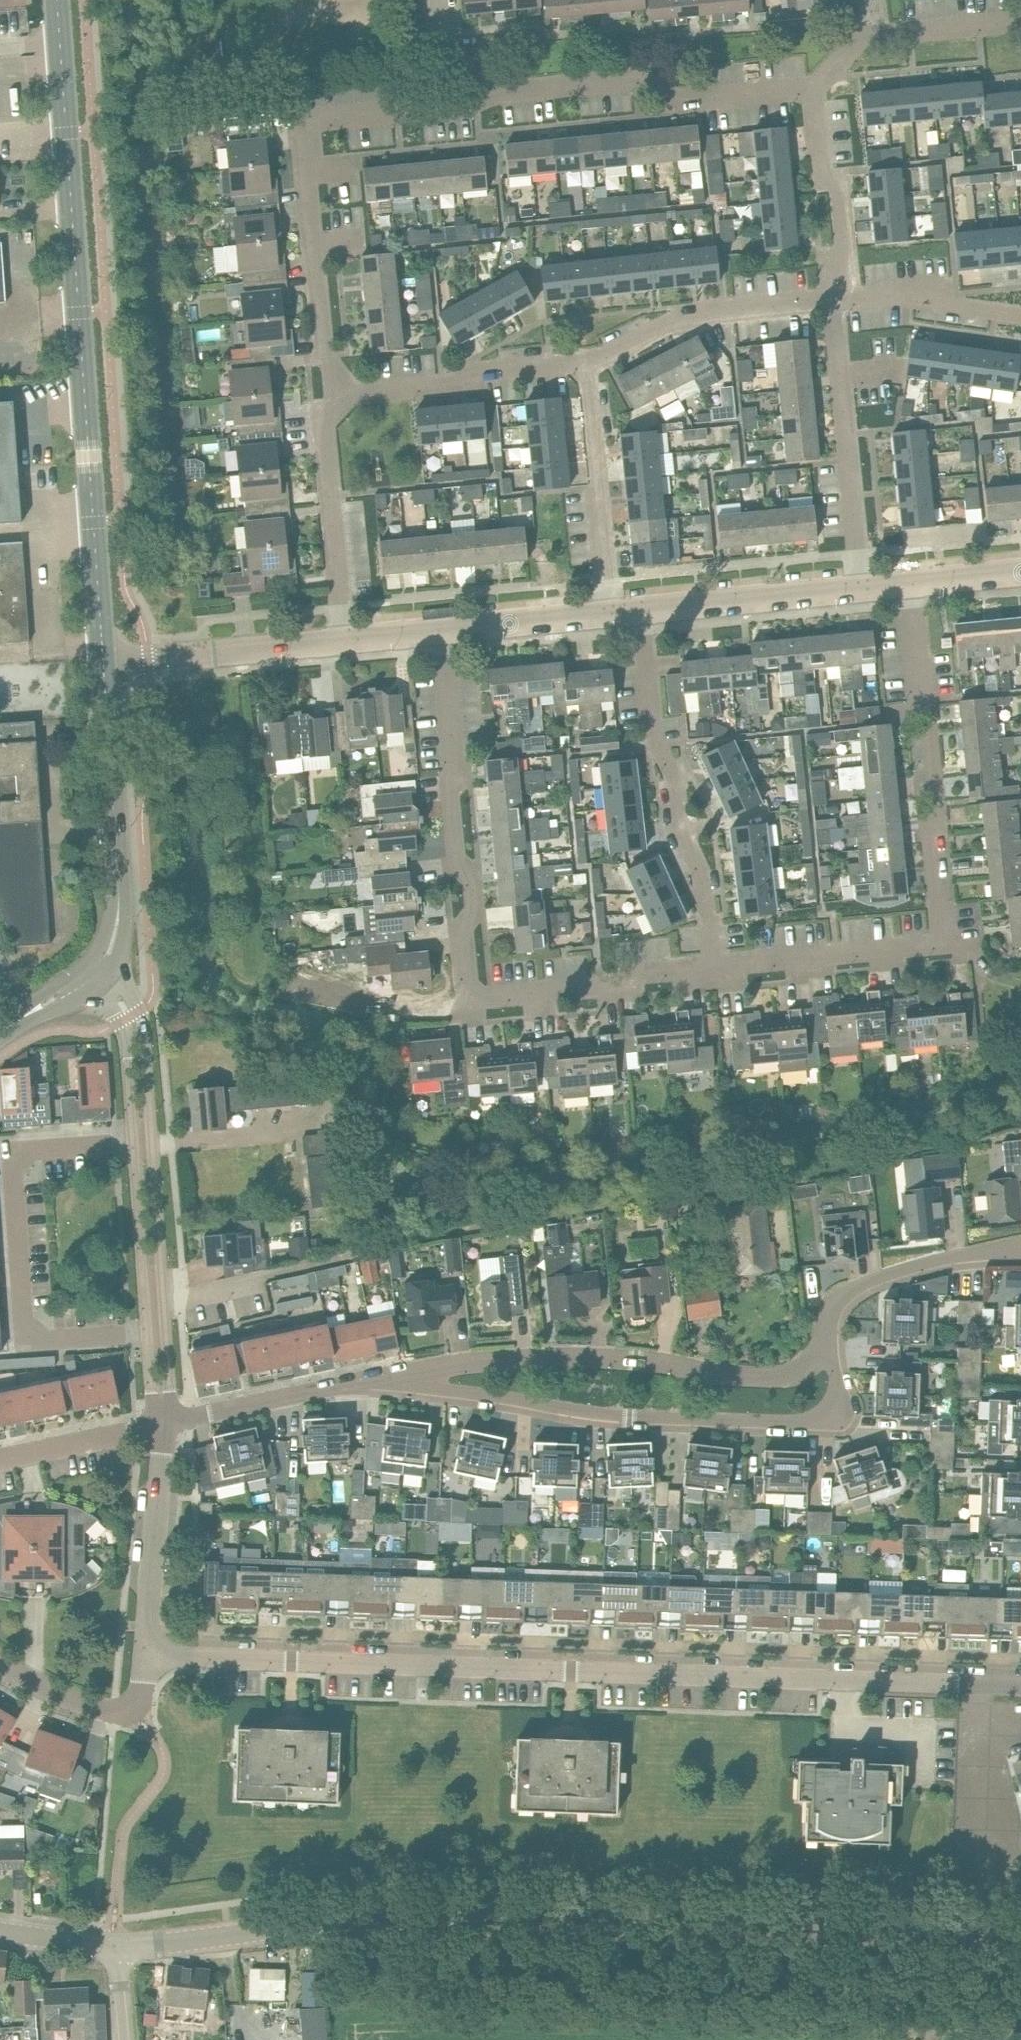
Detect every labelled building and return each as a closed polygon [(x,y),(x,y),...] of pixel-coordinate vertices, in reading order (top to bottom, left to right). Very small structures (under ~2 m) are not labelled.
[(491,0),(465,0),(467,15),(480,13),(481,20),(492,19),(492,12),(491,0)] [(492,12),(504,11),(504,18),(516,17),(516,10),(515,0),(491,0),(492,12)] [(516,10),(528,9),(528,16),(540,14),(539,0),(515,0),(516,10)] [(569,0),(545,0),(547,19),(560,17),(561,24),(572,23),(569,0)] [(572,23),(583,22),(583,15),(595,14),(594,0),(569,0),(572,23)] [(618,0),(594,0),(595,14),(608,13),(608,20),(620,19),(618,0)] [(620,19),(631,18),(630,10),(643,9),(642,0),(618,0),(620,19)] [(673,0),(648,0),(651,21),(664,19),(664,26),(676,25),(673,0)] [(698,0),(673,0),(676,25),(687,24),(686,17),(700,16),(698,0)] [(721,0),(698,0),(700,16),(711,15),(712,22),(724,21),(721,0)] [(724,21),(735,19),(734,12),(747,11),(746,0),(721,0),(724,21)] [(753,13),(761,12),(760,0),(752,0),(753,13)] [(788,10),(827,6),(827,0),(787,0),(788,10)] [(981,82),(957,84),(960,117),(984,114),(982,96),(981,82)] [(960,117),(957,84),(933,87),(936,119),(960,117)] [(933,87),(909,89),(912,121),(936,119),(933,87)] [(909,89),(885,91),(888,123),(912,121),(909,89)] [(888,123),(885,91),(860,94),(863,126),(888,123)] [(1006,93),(1010,126),(1020,124),(1020,92),(1006,93)] [(1006,93),(982,96),(984,114),(985,128),(1010,126),(1006,93)] [(697,126),(673,129),(676,161),(700,158),(697,126)] [(230,169),(266,165),(265,153),(274,152),(272,127),(228,131),(229,143),(228,143),(230,163),(230,169)] [(756,157),(788,154),(785,127),(753,131),(756,157)] [(676,161),(673,129),(648,131),(651,163),(676,161)] [(648,131),(625,133),(628,165),(651,163),(648,131)] [(625,133),(601,136),(605,168),(628,165),(625,133)] [(718,134),(704,135),(705,146),(719,145),(718,134)] [(601,136),(577,138),(580,170),(605,168),(601,136)] [(580,170),(577,138),(553,141),(557,173),(580,170)] [(553,141),(530,143),(533,175),(557,173),(553,141)] [(533,175),(530,143),(504,145),(507,178),(533,175)] [(949,144),(938,145),(940,158),(950,158),(949,144)] [(940,158),(938,145),(928,146),(929,159),(940,158)] [(901,148),(890,149),(892,163),(902,162),(901,148)] [(890,149),(866,151),(867,165),(892,163),(890,149)] [(1012,152),(1013,165),(1020,165),(1020,151),(1012,152)] [(999,153),(988,154),(989,168),(999,167),(999,153)] [(788,154),(756,157),(758,180),(790,177),(788,154)] [(989,168),(988,154),(978,155),(979,169),(989,168)] [(460,160),(463,192),(487,189),(484,157),(460,160)] [(460,160),(435,162),(439,194),(463,192),(460,160)] [(439,194),(435,162),(411,165),(415,197),(439,194)] [(267,179),(266,165),(230,169),(233,194),(234,194),(236,207),(279,202),(277,178),(267,179)] [(411,165),(387,167),(390,199),(415,197),(411,165)] [(941,165),(918,167),(921,191),(943,189),(941,165)] [(390,199),(387,167),(363,170),(366,202),(390,199)] [(870,196),(902,193),(900,168),(868,171),(870,196)] [(701,172),(691,173),(692,190),(703,189),(701,172)] [(709,185),(724,184),(722,172),(708,173),(709,185)] [(1015,180),(1014,172),(992,174),(993,182),(1015,180)] [(993,182),(992,174),(972,176),(973,184),(993,182)] [(973,184),(972,176),(958,178),(958,185),(973,184)] [(793,201),(790,177),(758,180),(761,204),(793,201)] [(724,184),(709,185),(711,195),(725,194),(724,184)] [(680,198),(681,206),(705,203),(704,189),(703,189),(692,190),(693,196),(680,198)] [(558,200),(557,191),(546,192),(547,201),(558,200)] [(681,206),(680,198),(666,199),(665,193),(654,194),(656,208),(681,206)] [(902,193),(870,196),(873,220),(905,217),(902,193)] [(656,208),(654,194),(644,195),(645,209),(656,208)] [(608,199),(609,212),(618,212),(617,198),(608,199)] [(609,212),(608,199),(596,199),(597,213),(609,212)] [(570,201),(559,202),(561,216),(571,216),(570,201)] [(795,225),(793,201),(761,204),(763,228),(795,225)] [(279,202),(236,207),(237,219),(235,219),(238,244),(274,241),(272,228),(281,227),(279,202)] [(561,216),(559,202),(549,202),(550,217),(561,216)] [(931,204),(932,214),(946,213),(945,202),(931,204)] [(515,207),(504,208),(505,222),(516,221),(515,207)] [(519,209),(520,217),(532,216),(531,208),(519,209)] [(710,209),(688,211),(689,219),(698,218),(699,228),(712,227),(710,209)] [(688,211),(666,213),(667,221),(689,219),(688,211)] [(186,213),(181,216),(182,222),(187,225),(192,222),(192,216),(186,213)] [(666,213),(645,215),(646,223),(667,221),(666,213)] [(946,213),(932,214),(934,239),(948,237),(946,213)] [(645,215),(623,217),(624,225),(646,223),(645,215)] [(623,217),(602,219),(603,227),(624,225),(623,217)] [(905,217),(873,220),(875,245),(907,241),(905,217)] [(468,241),(466,226),(465,218),(455,219),(456,228),(442,229),(442,234),(443,243),(468,241)] [(603,227),(602,219),(581,221),(582,229),(603,227)] [(720,232),(734,230),(733,219),(719,221),(720,232)] [(581,221),(558,223),(559,231),(582,229),(581,221)] [(559,231),(558,223),(545,224),(546,233),(559,231)] [(477,225),(466,226),(468,241),(500,238),(499,227),(477,229),(477,225)] [(797,248),(795,225),(763,228),(765,251),(797,248)] [(520,235),(520,227),(505,228),(506,236),(520,235)] [(998,230),(1001,266),(1020,264),(1020,241),(1020,228),(998,230)] [(735,241),(734,230),(720,232),(721,243),(735,241)] [(998,230),(977,232),(981,268),(1001,266),(998,230)] [(429,231),(418,232),(420,246),(443,243),(442,234),(429,236),(429,231)] [(420,246),(418,232),(407,233),(409,247),(420,246)] [(981,268),(977,232),(954,234),(958,270),(981,268)] [(381,234),(370,235),(371,249),(382,248),(381,234)] [(274,241),(238,244),(225,246),(228,271),(242,270),(243,283),(287,278),(284,254),(275,255),(274,241)] [(493,251),(492,243),(478,244),(479,252),(493,251)] [(455,247),(456,255),(469,254),(468,246),(455,247)] [(456,255),(455,247),(440,249),(441,257),(456,255)] [(714,247),(692,249),(696,285),(718,282),(714,247)] [(692,249),(671,252),(675,287),(696,285),(692,249)] [(427,261),(427,250),(412,251),(413,262),(427,261)] [(675,287),(671,252),(649,254),(653,290),(675,287)] [(363,282),(395,279),(393,253),(361,256),(363,282)] [(649,254),(627,256),(631,292),(653,290),(649,254)] [(627,256),(606,259),(610,294),(631,292),(627,256)] [(606,259),(585,261),(589,297),(610,294),(606,259)] [(585,261),(563,264),(567,299),(589,297),(585,261)] [(567,299),(563,264),(541,266),(545,302),(567,299)] [(496,283),(514,314),(533,303),(516,272),(496,283)] [(287,278),(243,283),(244,293),(243,293),(246,320),(281,316),(280,304),(289,303),(287,278)] [(398,302),(395,279),(363,282),(366,305),(398,302)] [(496,283),(477,293),(495,324),(514,314),(496,283)] [(417,300),(431,299),(431,288),(416,289),(417,300)] [(495,324),(477,293),(458,304),(476,335),(495,324)] [(432,309),(431,299),(417,300),(417,310),(432,309)] [(400,326),(398,302),(366,305),(368,329),(400,326)] [(476,335),(458,304),(439,314),(457,345),(476,335)] [(249,345),(249,348),(230,350),(231,359),(250,357),(250,359),(294,354),(292,329),(283,330),(281,316),(246,320),(248,345),(249,345)] [(402,350),(400,326),(368,329),(370,353),(402,350)] [(422,348),(436,346),(435,335),(421,337),(422,348)] [(676,348),(692,379),(713,369),(696,337),(676,348)] [(777,367),(809,364),(806,339),(774,342),(777,367)] [(928,379),(933,344),(911,341),(906,376),(928,379)] [(933,344),(928,379),(950,382),(955,347),(933,344)] [(955,347),(950,382),(971,385),(976,350),(955,347)] [(692,379),(676,348),(656,358),(672,389),(692,379)] [(997,353),(976,350),(971,385),(992,388),(997,353)] [(997,353),(992,388),(1014,391),(1019,356),(997,353)] [(250,357),(231,359),(233,372),(231,372),(234,398),(269,395),(268,381),(277,380),(276,368),(251,370),(250,359),(250,357)] [(656,358),(638,367),(654,399),(672,389),(656,358)] [(737,371),(751,369),(750,360),(736,361),(737,371)] [(809,364),(777,367),(779,390),(811,387),(809,364)] [(654,399),(638,367),(618,377),(635,409),(654,399)] [(751,369),(737,371),(738,384),(752,382),(751,369)] [(811,387),(779,390),(782,415),(814,411),(811,387)] [(269,395),(234,398),(236,425),(237,425),(238,436),(282,432),(280,407),(270,408),(269,395)] [(527,427),(563,423),(560,399),(525,402),(527,427)] [(21,522),(13,401),(0,402),(0,524),(21,522)] [(482,403),(459,405),(463,440),(485,438),(482,403)] [(459,405),(437,407),(440,443),(463,440),(459,405)] [(491,431),(499,430),(497,406),(489,406),(491,431)] [(440,443),(437,407),(416,409),(420,445),(440,443)] [(742,419),(756,417),(755,408),(741,409),(742,419)] [(985,409),(970,411),(971,419),(985,417),(985,409)] [(814,411),(782,415),(784,439),(816,435),(814,411)] [(970,411),(956,412),(957,420),(971,419),(970,411)] [(710,415),(711,422),(736,420),(735,412),(710,415)] [(942,414),(928,415),(929,423),(943,422),(942,414)] [(711,422),(710,415),(688,417),(689,424),(711,422)] [(926,415),(914,416),(915,425),(929,423),(928,415),(926,415)] [(914,416),(901,416),(903,426),(915,425),(914,416)] [(757,430),(756,417),(742,419),(743,432),(757,430)] [(994,425),(995,433),(1020,431),(1020,422),(994,425)] [(565,444),(563,423),(527,427),(529,447),(565,444)] [(682,423),(668,424),(669,432),(682,430),(682,423)] [(669,432),(668,424),(655,425),(656,432),(656,433),(669,432)] [(707,429),(695,430),(696,440),(707,439),(707,429)] [(501,450),(499,430),(491,431),(493,451),(501,450)] [(894,458),(927,454),(924,430),(892,433),(894,458)] [(282,432),(238,436),(240,448),(238,448),(241,474),(277,470),(275,457),(284,456),(282,432)] [(656,433),(656,432),(620,436),(622,458),(658,454),(656,433)] [(731,450),(739,449),(738,435),(730,435),(731,450)] [(818,460),(816,435),(784,439),(786,463),(818,460)] [(217,439),(219,451),(229,450),(228,438),(217,439)] [(961,451),(975,450),(974,439),(960,440),(961,451)] [(981,456),(992,455),(991,440),(979,441),(981,456)] [(567,465),(565,444),(529,447),(531,469),(567,465)] [(739,449),(731,450),(710,452),(713,473),(741,470),(739,449)] [(503,472),(501,450),(493,451),(495,472),(503,472)] [(976,461),(975,450),(961,451),(962,462),(976,461)] [(660,476),(658,454),(622,458),(625,479),(660,476)] [(927,454),(894,458),(897,482),(929,478),(927,454)] [(762,466),(761,456),(746,457),(747,468),(762,466)] [(567,465),(531,469),(534,490),(569,486),(567,465)] [(489,477),(489,469),(474,471),(475,479),(489,477)] [(797,483),(796,469),(785,470),(786,484),(797,483)] [(278,483),(277,470),(241,474),(243,500),(244,500),(246,511),(290,507),(287,482),(278,483)] [(785,470),(774,471),(775,485),(786,484),(785,470)] [(444,473),(444,481),(460,480),(459,472),(444,473)] [(505,492),(503,472),(495,472),(497,492),(505,492)] [(444,481),(444,473),(431,474),(432,482),(444,481)] [(748,474),(736,475),(737,488),(749,487),(748,474)] [(737,488),(736,475),(712,477),(714,495),(726,493),(726,489),(737,488)] [(660,476),(625,479),(627,501),(662,498),(660,476)] [(929,478),(897,482),(899,505),(931,502),(929,478)] [(700,494),(708,493),(707,480),(699,481),(700,494)] [(471,485),(473,500),(483,499),(482,484),(471,485)] [(473,500),(471,485),(460,486),(461,501),(473,500)] [(1008,487),(1012,519),(1020,518),(1020,486),(1008,487)] [(1012,519),(1008,487),(984,489),(987,521),(1012,519)] [(424,489),(425,505),(435,504),(433,488),(424,489)] [(979,497),(978,488),(964,489),(965,498),(979,497)] [(425,505),(424,489),(412,490),(414,506),(425,505)] [(374,494),(376,508),(387,507),(385,493),(374,494)] [(708,493),(700,494),(702,508),(710,508),(708,493)] [(533,510),(532,496),(521,497),(522,511),(533,510)] [(979,497),(965,498),(966,511),(980,509),(979,497)] [(662,498),(627,501),(629,522),(664,519),(662,498)] [(934,527),(931,502),(899,505),(902,530),(934,527)] [(813,506),(788,509),(791,541),(817,538),(813,506)] [(290,507),(246,511),(247,523),(245,523),(248,550),(284,546),(283,532),(292,531),(290,507)] [(788,509),(764,511),(767,543),(791,541),(788,509)] [(767,543),(764,511),(740,514),(743,546),(767,543)] [(743,546),(740,514),(716,516),(720,548),(743,546)] [(667,541),(664,519),(629,522),(631,544),(667,541)] [(427,521),(428,530),(436,529),(435,520),(427,521)] [(711,522),(703,523),(704,537),(712,536),(711,522)] [(524,527),(499,530),(503,562),(527,560),(524,527)] [(503,562),(499,530),(476,532),(479,564),(503,562)] [(476,532),(452,535),(455,567),(479,564),(476,532)] [(452,535),(429,537),(432,569),(455,567),(452,535)] [(714,550),(712,536),(704,537),(706,551),(714,550)] [(429,537),(404,539),(407,571),(432,569),(429,537)] [(407,571),(404,539),(379,542),(382,574),(407,571)] [(669,562),(667,541),(631,544),(633,566),(669,562)] [(9,643),(29,641),(22,542),(0,543),(0,643),(9,643)] [(284,546),(248,550),(250,572),(224,574),(226,597),(264,593),(264,587),(297,583),(295,558),(285,559),(284,546)] [(203,584),(198,584),(199,598),(209,597),(208,583),(203,584)] [(1004,620),(1009,669),(1018,668),(1016,652),(1020,652),(1020,618),(1004,620)] [(1004,620),(980,622),(984,656),(1000,654),(1001,670),(1009,669),(1004,620)] [(984,656),(980,622),(955,625),(959,674),(970,673),(969,657),(984,656)] [(846,634),(852,690),(863,689),(861,663),(874,662),(871,631),(846,634)] [(846,634),(823,636),(826,668),(828,680),(839,679),(840,691),(852,690),(846,634)] [(823,636),(798,639),(804,696),(814,695),(812,669),(826,668),(823,636)] [(951,637),(948,637),(941,638),(942,648),(952,647),(951,637)] [(804,696),(798,639),(774,641),(777,673),(790,671),(793,697),(804,696)] [(777,673),(774,641),(751,643),(752,655),(756,700),(757,700),(767,699),(764,674),(777,673)] [(752,655),(727,658),(730,690),(744,688),(747,713),(758,712),(757,700),(756,700),(752,655)] [(730,690),(727,658),(703,660),(709,717),(720,716),(718,691),(730,690)] [(709,717),(703,660),(680,663),(683,694),(696,693),(699,717),(698,717),(698,718),(709,717)] [(566,706),(563,674),(562,663),(537,665),(540,695),(553,694),(555,720),(566,719),(565,706),(566,706)] [(540,695),(537,665),(513,667),(518,723),(529,722),(527,697),(540,695)] [(518,723),(513,667),(489,670),(492,700),(506,699),(508,724),(518,723)] [(611,670),(585,672),(591,728),(603,727),(600,701),(614,700),(611,670)] [(585,672),(563,674),(566,706),(578,705),(581,729),(591,728),(585,672)] [(1009,674),(1011,690),(1019,689),(1017,673),(1009,674)] [(1011,690),(1009,674),(1002,675),(1004,691),(1011,690)] [(384,740),(384,733),(402,731),(404,744),(415,743),(411,704),(401,705),(400,695),(387,696),(382,692),(382,686),(371,688),(376,741),(384,740)] [(376,741),(371,688),(360,689),(361,694),(357,699),(344,700),(345,711),(335,712),(337,728),(341,766),(342,766),(340,750),(350,749),(349,736),(368,734),(368,742),(376,741)] [(962,726),(996,722),(994,707),(1010,705),(1009,696),(959,701),(962,726)] [(879,705),(855,708),(855,710),(856,722),(880,720),(879,705)] [(308,710),(297,711),(301,750),(309,749),(310,756),(329,754),(330,767),(341,766),(337,728),(327,729),(326,718),(314,720),(308,716),(308,710)] [(819,710),(807,711),(809,727),(821,726),(819,710)] [(855,710),(841,712),(842,724),(856,722),(855,710)] [(301,750),(297,711),(287,712),(287,718),(283,723),(270,724),(272,734),(261,735),(265,774),(276,773),(275,760),(294,758),(293,751),(301,750)] [(775,716),(772,720),(773,730),(783,729),(782,716),(775,716)] [(43,841),(34,721),(0,723),(0,843),(43,841)] [(708,721),(696,722),(698,736),(709,735),(708,721)] [(996,722),(962,726),(964,751),(1014,746),(1014,745),(1013,738),(998,739),(996,722)] [(860,753),(892,750),(889,725),(832,731),(833,743),(859,740),(860,753)] [(714,729),(710,730),(711,740),(726,739),(725,735),(714,729)] [(819,732),(807,733),(809,746),(821,745),(819,732)] [(561,746),(570,745),(569,735),(560,736),(561,746)] [(618,736),(593,738),(594,750),(619,748),(618,736)] [(795,759),(803,758),(801,736),(793,737),(795,759)] [(593,738),(579,739),(581,752),(594,750),(593,738)] [(530,739),(520,740),(521,752),(531,751),(530,739)] [(506,742),(496,743),(497,754),(497,755),(507,754),(506,742)] [(710,777),(743,762),(733,742),(701,757),(710,777)] [(1015,753),(1014,746),(964,751),(967,773),(1000,770),(999,754),(1015,753)] [(892,750),(860,753),(861,766),(836,769),(837,780),(894,773),(892,750)] [(488,786),(544,781),(543,771),(518,773),(516,758),(486,761),(488,786)] [(803,758),(795,759),(797,778),(805,777),(803,758)] [(602,789),(638,784),(635,760),(599,765),(602,789)] [(568,793),(579,791),(575,762),(564,763),(568,793)] [(752,782),(743,762),(710,777),(719,797),(752,782)] [(1000,770),(967,773),(969,798),(989,796),(1019,793),(1018,786),(1002,787),(1000,770)] [(824,782),(823,771),(811,772),(812,783),(824,782)] [(897,797),(894,773),(837,780),(838,790),(863,788),(865,801),(897,797)] [(805,777),(797,778),(799,801),(807,800),(805,777)] [(384,823),(422,819),(421,808),(416,809),(411,805),(410,792),(399,793),(398,781),(360,785),(361,799),(375,798),(377,817),(383,817),(384,823)] [(545,792),(544,781),(488,786),(491,810),(521,807),(520,794),(545,792)] [(752,782),(719,797),(728,817),(761,802),(752,782)] [(640,805),(638,784),(602,789),(604,809),(640,805)] [(579,791),(568,793),(570,813),(581,812),(579,791)] [(897,797),(865,801),(866,813),(840,816),(841,827),(899,821),(897,797)] [(1018,824),(1017,808),(1020,808),(1020,799),(982,803),(984,827),(1018,824)] [(807,800),(799,801),(791,802),(792,811),(800,810),(803,842),(811,841),(807,800)] [(643,828),(640,805),(604,809),(607,832),(643,828)] [(521,807),(491,810),(493,834),(548,829),(547,817),(522,820),(521,807)] [(321,808),(307,809),(309,827),(311,827),(321,814),(321,808)] [(304,815),(289,817),(291,829),(306,827),(304,815)] [(378,833),(379,840),(365,841),(366,853),(355,854),(357,867),(358,867),(368,866),(400,863),(400,862),(406,861),(405,849),(415,848),(414,835),(418,830),(424,830),(422,819),(384,823),(385,832),(378,833)] [(572,836),(584,835),(582,820),(571,821),(572,836)] [(899,821),(841,827),(842,838),(868,835),(870,849),(902,845),(899,821)] [(732,850),(768,846),(765,824),(730,829),(732,850)] [(1018,824),(984,827),(987,851),(1020,848),(1020,840),(1018,824)] [(558,828),(548,829),(493,834),(495,858),(526,855),(524,843),(550,840),(550,841),(560,840),(558,828)] [(645,848),(643,828),(607,832),(609,852),(645,848)] [(828,828),(816,829),(818,843),(830,842),(828,828)] [(291,831),(281,832),(282,840),(292,839),(291,831)] [(585,843),(584,835),(572,836),(573,844),(585,843)] [(292,840),(275,842),(276,850),(293,848),(292,840)] [(0,843),(0,910),(16,946),(50,944),(43,841),(0,843)] [(811,841),(803,842),(804,858),(812,857),(811,841)] [(902,845),(870,849),(871,862),(847,864),(848,874),(904,868),(902,845)] [(768,846),(732,850),(735,871),(770,867),(768,846)] [(987,851),(989,874),(1020,871),(1020,848),(987,851)] [(527,868),(526,855),(495,858),(498,882),(553,877),(552,866),(527,868)] [(635,892),(668,877),(658,856),(626,871),(635,892)] [(368,866),(358,867),(359,880),(374,879),(375,898),(383,897),(384,904),(421,900),(420,889),(414,889),(409,885),(408,873),(401,874),(400,863),(368,866)] [(564,865),(552,866),(553,877),(565,876),(564,865)] [(821,877),(830,876),(829,866),(820,867),(821,877)] [(770,867),(735,871),(737,893),(773,889),(770,867)] [(904,868),(848,874),(849,885),(853,885),(855,899),(864,903),(875,906),(885,906),(896,904),(906,901),(905,893),(907,893),(904,868)] [(600,883),(599,869),(590,870),(591,884),(600,883)] [(989,874),(992,900),(1007,898),(1020,896),(1020,871),(989,874)] [(574,874),(575,883),(587,882),(587,873),(574,874)] [(807,887),(815,886),(814,873),(806,873),(807,887)] [(830,876),(821,877),(822,891),(832,890),(830,876)] [(554,887),(553,877),(498,882),(500,906),(512,905),(531,902),(542,901),(541,888),(554,887)] [(668,877),(635,892),(644,912),(677,897),(668,877)] [(817,900),(815,886),(807,887),(809,901),(817,900)] [(773,889),(737,893),(740,916),(776,911),(773,889)] [(1007,898),(1010,920),(1020,919),(1020,896),(1007,898)] [(686,916),(677,897),(644,912),(653,931),(686,916)] [(365,933),(365,935),(346,937),(347,938),(333,940),(334,949),(399,942),(399,943),(404,943),(403,929),(413,929),(412,916),(416,911),(422,910),(421,900),(384,904),(384,913),(376,913),(378,932),(365,933)] [(531,902),(512,905),(514,928),(570,923),(569,913),(544,915),(542,901),(531,902)] [(596,916),(604,916),(602,902),(595,903),(596,916)] [(604,916),(596,916),(598,930),(605,930),(604,916)] [(1010,920),(1012,946),(1020,945),(1020,919),(1010,920)] [(571,933),(570,923),(514,928),(517,952),(547,949),(546,936),(571,933)] [(591,935),(582,936),(583,944),(591,943),(591,935)] [(399,942),(334,949),(332,949),(334,965),(368,961),(369,970),(379,969),(380,973),(391,972),(393,988),(429,984),(426,953),(400,955),(399,943),(399,942)] [(3,950),(7,959),(16,955),(12,946),(3,950)] [(893,999),(892,989),(866,991),(867,1004),(853,1005),(856,1039),(856,1042),(896,1038),(896,1036),(895,1025),(892,999),(893,999)] [(934,1007),(937,1044),(963,1042),(962,1029),(976,1028),(972,991),(946,993),(948,1006),(934,1007)] [(856,1039),(853,1005),(840,1007),(838,994),(812,997),(813,1007),(815,1033),(828,1032),(830,1055),(857,1053),(856,1042),(856,1039)] [(919,996),(893,999),(892,999),(895,1025),(896,1036),(910,1035),(911,1047),(937,1044),(934,1007),(920,1009),(919,996)] [(815,1033),(813,1007),(787,1009),(789,1022),(775,1023),(778,1060),(779,1073),(819,1069),(815,1033)] [(662,1025),(666,1061),(667,1072),(713,1068),(711,1044),(705,1044),(701,1008),(675,1011),(676,1023),(662,1025)] [(778,1060),(775,1023),(761,1025),(760,1012),(733,1015),(736,1040),(731,1040),(734,1070),(753,1068),(752,1062),(778,1060)] [(666,1061),(662,1025),(649,1026),(647,1013),(621,1016),(622,1032),(625,1053),(638,1051),(640,1063),(666,1061)] [(598,1047),(584,1049),(587,1085),(613,1082),(612,1069),(626,1067),(625,1053),(622,1032),(597,1035),(598,1047)] [(569,1037),(543,1040),(546,1076),(559,1075),(562,1098),(588,1095),(587,1085),(584,1049),(571,1050),(569,1037)] [(467,1084),(464,1062),(451,1063),(448,1039),(409,1043),(412,1079),(428,1078),(428,1080),(439,1078),(442,1108),(469,1106),(467,1084)] [(989,1039),(985,1039),(976,1040),(978,1057),(991,1055),(989,1039)] [(546,1076),(543,1040),(517,1042),(519,1055),(505,1057),(508,1093),(548,1089),(546,1076)] [(75,1057),(76,1046),(56,1045),(55,1056),(75,1057)] [(508,1093),(505,1057),(491,1058),(490,1045),(463,1048),(464,1062),(467,1084),(480,1083),(481,1096),(493,1095),(494,1104),(497,1107),(509,1105),(508,1093)] [(110,1120),(106,1062),(77,1064),(80,1099),(75,1099),(75,1096),(61,1097),(62,1122),(61,1122),(61,1124),(110,1120)] [(0,1070),(0,1076),(4,1128),(53,1124),(53,1123),(51,1123),(50,1098),(35,1099),(35,1102),(31,1103),(28,1068),(0,1070)] [(734,1078),(726,1079),(727,1087),(735,1086),(734,1078)] [(318,1079),(197,1090),(191,1091),(195,1130),(224,1128),(223,1111),(320,1102),(318,1079)] [(739,1105),(730,1106),(732,1120),(740,1119),(739,1105)] [(793,1108),(785,1109),(786,1119),(794,1118),(793,1108)] [(554,1155),(553,1143),(548,1143),(543,1150),(544,1156),(554,1155)] [(299,1198),(329,1196),(324,1146),(295,1149),(299,1198)] [(461,1148),(463,1165),(472,1165),(470,1147),(461,1148)] [(911,1239),(915,1238),(915,1242),(927,1240),(926,1237),(943,1235),(938,1188),(936,1188),(935,1180),(961,1177),(958,1153),(922,1157),(925,1181),(926,1181),(927,1189),(906,1191),(911,1239)] [(868,1174),(848,1177),(851,1192),(870,1189),(868,1174)] [(1019,1198),(1017,1178),(1004,1179),(1000,1176),(992,1177),(989,1181),(985,1181),(989,1221),(1020,1218),(1020,1215),(1019,1198)] [(764,1203),(727,1207),(733,1274),(777,1269),(773,1241),(768,1242),(764,1203)] [(854,1256),(868,1255),(863,1212),(837,1215),(839,1227),(823,1229),(827,1263),(855,1260),(854,1256)] [(251,1262),(252,1273),(267,1269),(266,1258),(254,1259),(252,1239),(261,1238),(259,1219),(219,1223),(220,1235),(204,1236),(207,1266),(251,1262)] [(548,1225),(551,1245),(567,1242),(564,1223),(548,1225)] [(510,1231),(511,1236),(516,1241),(522,1240),(521,1230),(510,1231)] [(446,1271),(463,1269),(460,1237),(442,1239),(446,1271)] [(290,1240),(292,1260),(307,1258),(306,1238),(290,1240)] [(321,1250),(320,1238),(310,1239),(311,1251),(321,1250)] [(386,1254),(391,1265),(402,1260),(397,1249),(386,1254)] [(481,1283),(482,1302),(485,1322),(511,1319),(510,1310),(523,1309),(521,1289),(518,1254),(498,1256),(501,1281),(481,1283)] [(386,1256),(377,1258),(379,1267),(388,1265),(386,1256)] [(669,1300),(666,1265),(650,1267),(648,1263),(641,1263),(639,1268),(636,1268),(637,1278),(621,1280),(623,1301),(624,1309),(625,1317),(630,1316),(633,1320),(643,1319),(645,1315),(657,1313),(655,1301),(669,1300)] [(331,1268),(332,1275),(347,1272),(345,1265),(331,1268)] [(332,1275),(331,1268),(315,1271),(317,1281),(318,1280),(320,1288),(331,1285),(329,1276),(332,1275)] [(315,1271),(298,1275),(300,1284),(317,1281),(315,1271)] [(947,1294),(948,1272),(911,1282),(911,1283),(913,1283),(913,1292),(947,1294)] [(596,1273),(548,1278),(553,1318),(586,1314),(585,1305),(599,1303),(597,1284),(596,1273)] [(298,1275),(281,1279),(283,1288),(300,1284),(298,1275)] [(283,1288),(281,1279),(272,1281),(274,1290),(283,1288)] [(404,1283),(407,1311),(409,1331),(415,1330),(417,1334),(426,1333),(427,1329),(438,1328),(437,1314),(456,1312),(454,1292),(453,1285),(452,1284),(434,1286),(433,1280),(404,1283)] [(720,1314),(717,1294),(686,1299),(689,1318),(720,1314)] [(303,1297),(305,1306),(315,1304),(313,1295),(303,1297)] [(303,1297),(286,1301),(288,1310),(305,1306),(303,1297)] [(882,1320),(926,1322),(927,1300),(910,1299),(910,1298),(899,1298),(899,1299),(883,1298),(882,1320)] [(970,1324),(971,1300),(958,1299),(958,1323),(970,1324)] [(983,1300),(971,1300),(970,1324),(982,1324),(983,1300)] [(288,1310),(286,1301),(277,1302),(279,1311),(288,1310)] [(367,1306),(370,1320),(376,1352),(398,1347),(394,1328),(399,1327),(397,1315),(391,1316),(391,1315),(390,1316),(387,1302),(367,1306)] [(376,1352),(370,1320),(348,1324),(355,1357),(376,1352)] [(926,1322),(882,1320),(881,1343),(897,1343),(897,1344),(909,1345),(909,1344),(933,1345),(934,1323),(926,1322)] [(221,1335),(231,1333),(228,1323),(219,1326),(221,1335)] [(348,1324),(328,1329),(327,1324),(326,1325),(334,1361),(355,1357),(348,1324)] [(189,1354),(196,1385),(240,1375),(239,1374),(248,1372),(248,1374),(332,1356),(334,1361),(326,1325),(189,1354)] [(1014,1326),(1006,1325),(1005,1347),(1020,1348),(1020,1326),(1014,1326)] [(957,1347),(957,1359),(981,1360),(981,1348),(957,1347)] [(55,1365),(55,1355),(0,1359),(0,1369),(55,1365)] [(64,1361),(66,1371),(77,1368),(75,1359),(64,1361)] [(981,1360),(957,1359),(956,1371),(980,1372),(981,1360)] [(33,1419),(67,1412),(66,1411),(75,1409),(75,1410),(119,1401),(112,1370),(0,1394),(0,1426),(33,1419)] [(875,1393),(919,1395),(919,1373),(903,1372),(903,1371),(891,1371),(891,1372),(875,1371),(875,1393)] [(980,1372),(956,1371),(956,1384),(980,1385),(980,1372)] [(980,1385),(956,1384),(955,1396),(979,1397),(980,1385)] [(919,1395),(875,1393),(874,1415),(890,1416),(890,1417),(901,1418),(901,1416),(918,1417),(919,1395)] [(1020,1422),(1020,1399),(1016,1398),(1016,1400),(999,1399),(999,1404),(991,1403),(991,1421),(999,1422),(1020,1422)] [(324,1417),(327,1461),(349,1460),(348,1444),(349,1444),(349,1432),(347,1432),(346,1416),(324,1417)] [(327,1461),(324,1417),(302,1418),(303,1434),(302,1434),(303,1446),(304,1446),(305,1462),(327,1461)] [(403,1464),(409,1420),(387,1417),(385,1433),(383,1433),(382,1444),(383,1445),(381,1461),(403,1464)] [(930,1431),(954,1432),(955,1420),(930,1419),(930,1431)] [(409,1420),(403,1464),(425,1466),(427,1450),(428,1450),(430,1438),(428,1438),(430,1423),(409,1420)] [(999,1422),(998,1443),(1015,1444),(1014,1445),(1020,1445),(1020,1422),(999,1422)] [(234,1431),(244,1474),(246,1482),(277,1475),(273,1457),(263,1459),(262,1453),(263,1453),(261,1441),(259,1441),(256,1426),(234,1431)] [(475,1476),(484,1433),(463,1428),(459,1444),(458,1444),(456,1455),(457,1455),(453,1472),(475,1476)] [(244,1474),(234,1431),(213,1436),(216,1451),(215,1451),(217,1463),(219,1463),(222,1479),(244,1474)] [(954,1432),(930,1431),(929,1444),(954,1445),(954,1432)] [(484,1433),(475,1476),(473,1485),(491,1489),(495,1487),(496,1481),(500,1465),(501,1465),(504,1453),(502,1453),(506,1438),(484,1433)] [(651,1441),(629,1442),(631,1486),(653,1485),(652,1469),(653,1469),(653,1457),(652,1457),(651,1441)] [(555,1486),(556,1442),(534,1442),(533,1457),(532,1457),(532,1469),(533,1469),(532,1486),(555,1486)] [(578,1443),(556,1442),(555,1486),(577,1487),(577,1471),(578,1471),(579,1459),(578,1459),(578,1443)] [(631,1486),(629,1442),(607,1443),(607,1459),(606,1459),(607,1471),(608,1471),(609,1487),(631,1486)] [(705,1489),(710,1445),(688,1442),(686,1458),(685,1458),(684,1469),(685,1470),(683,1486),(705,1489)] [(929,1444),(929,1456),(953,1457),(954,1445),(929,1444)] [(732,1447),(710,1445),(705,1489),(727,1491),(726,1517),(730,1517),(730,1532),(742,1532),(743,1508),(744,1484),(728,1483),(729,1475),(730,1475),(731,1463),(730,1463),(732,1447)] [(854,1452),(868,1494),(871,1504),(897,1495),(901,1493),(904,1490),(906,1486),(907,1482),(906,1478),(904,1474),(901,1471),(897,1469),(893,1469),(889,1469),(885,1471),(881,1459),(880,1460),(875,1445),(854,1452)] [(785,1494),(786,1450),(764,1449),(764,1465),(762,1465),(762,1476),(754,1475),(754,1493),(785,1494)] [(786,1450),(785,1494),(807,1495),(807,1478),(809,1478),(809,1467),(808,1467),(808,1451),(786,1450)] [(868,1494),(854,1452),(833,1458),(838,1473),(837,1474),(841,1486),(842,1485),(847,1500),(868,1494)] [(953,1457),(929,1456),(928,1468),(953,1469),(953,1457)] [(1020,1495),(1020,1473),(1018,1473),(1018,1472),(1006,1471),(1006,1473),(998,1472),(998,1467),(982,1467),(981,1494),(989,1494),(1020,1495)] [(656,1482),(655,1505),(654,1529),(666,1529),(667,1505),(668,1483),(656,1482)] [(200,1512),(212,1513),(213,1489),(200,1488),(200,1512)] [(287,1516),(288,1492),(275,1491),(274,1515),(287,1516)] [(300,1492),(288,1492),(287,1516),(299,1516),(300,1492)] [(362,1518),(363,1494),(351,1494),(350,1518),(362,1518)] [(363,1494),(362,1518),(375,1519),(376,1495),(363,1494)] [(989,1494),(988,1528),(1004,1529),(1004,1518),(1016,1518),(1016,1517),(1020,1517),(1020,1495),(989,1494)] [(439,1521),(439,1497),(427,1496),(426,1520),(439,1521)] [(452,1497),(439,1497),(439,1521),(451,1521),(452,1497)] [(514,1524),(515,1500),(503,1499),(502,1513),(502,1523),(514,1524)] [(33,1516),(15,1516),(15,1502),(19,1501),(19,1500),(5,1502),(0,1503),(0,1548),(33,1548),(33,1516)] [(33,1548),(85,1548),(85,1533),(97,1520),(99,1521),(100,1520),(88,1512),(75,1506),(62,1502),(48,1500),(47,1501),(52,1502),(51,1516),(33,1516),(33,1548)] [(515,1500),(514,1524),(527,1524),(528,1500),(515,1500)] [(590,1526),(591,1502),(579,1502),(578,1526),(590,1526)] [(591,1502),(590,1526),(603,1527),(604,1503),(591,1502)] [(403,1504),(403,1520),(413,1520),(413,1504),(403,1504)] [(680,1506),(667,1505),(666,1529),(679,1530),(680,1506)] [(756,1508),(743,1508),(742,1532),(755,1533),(756,1508)] [(819,1535),(820,1511),(807,1510),(806,1534),(819,1535)] [(820,1511),(819,1535),(831,1535),(832,1511),(820,1511)] [(482,1513),(482,1523),(502,1523),(502,1513),(482,1513)] [(239,1518),(238,1530),(247,1530),(248,1518),(239,1518)] [(285,1518),(274,1518),(274,1534),(285,1534),(285,1518)] [(340,1519),(340,1530),(347,1530),(352,1526),(352,1519),(340,1519)] [(374,1520),(373,1533),(404,1534),(404,1521),(374,1520)] [(439,1525),(439,1538),(446,1538),(452,1533),(452,1525),(439,1525)] [(493,1527),(481,1526),(481,1538),(488,1539),(493,1534),(493,1527)] [(539,1526),(539,1539),(554,1540),(555,1526),(539,1526)] [(926,1538),(950,1539),(951,1527),(926,1526),(926,1538)] [(577,1529),(576,1540),(601,1541),(602,1530),(577,1529)] [(736,1550),(737,1532),(728,1531),(727,1531),(726,1550),(727,1550),(736,1550)] [(690,1533),(673,1533),(673,1545),(690,1545),(690,1533)] [(737,1535),(737,1546),(754,1546),(754,1535),(737,1535)] [(756,1539),(756,1544),(760,1548),(766,1549),(770,1545),(770,1539),(766,1535),(760,1535),(756,1539)] [(871,1536),(870,1551),(883,1551),(884,1537),(871,1536)] [(842,1549),(849,1550),(852,1547),(852,1539),(842,1539),(842,1549)] [(938,1539),(938,1549),(952,1549),(952,1540),(938,1539)] [(1004,1542),(1003,1555),(1016,1555),(1016,1543),(1004,1542)] [(970,1543),(970,1553),(981,1553),(981,1543),(970,1543)] [(342,1557),(371,1557),(372,1548),(343,1547),(342,1557)] [(0,1548),(0,1592),(5,1593),(19,1595),(19,1594),(15,1593),(15,1579),(33,1579),(33,1548),(0,1548)] [(85,1562),(85,1548),(33,1548),(33,1579),(51,1579),(51,1594),(47,1594),(47,1595),(62,1593),(75,1589),(88,1583),(100,1575),(99,1574),(98,1575),(85,1562)] [(239,1557),(239,1570),(237,1612),(258,1613),(259,1597),(271,1597),(272,1559),(239,1557)] [(372,1562),(370,1617),(391,1617),(391,1602),(403,1602),(405,1558),(391,1557),(391,1563),(372,1562)] [(405,1558),(403,1602),(415,1603),(414,1618),(436,1619),(437,1577),(418,1576),(418,1558),(405,1558)] [(272,1559),(271,1597),(282,1598),(282,1613),(303,1614),(305,1560),(272,1559)] [(305,1560),(303,1614),(325,1615),(325,1599),(337,1600),(338,1561),(305,1560)] [(237,1612),(239,1570),(218,1569),(219,1561),(205,1561),(204,1595),(216,1595),(215,1611),(237,1612)] [(372,1562),(338,1561),(337,1600),(348,1600),(348,1616),(370,1617),(372,1562)] [(471,1566),(470,1578),(469,1604),(481,1605),(481,1621),(502,1621),(504,1579),(504,1567),(471,1566)] [(524,1580),(504,1579),(502,1621),(524,1622),(524,1606),(536,1607),(537,1569),(525,1568),(524,1580)] [(537,1569),(536,1607),(547,1607),(547,1623),(568,1624),(570,1570),(537,1569)] [(570,1570),(568,1624),(590,1624),(590,1609),(602,1609),(603,1583),(604,1571),(570,1570)] [(789,1590),(769,1589),(768,1631),(789,1632),(790,1616),(801,1616),(803,1572),(789,1572),(789,1590)] [(816,1572),(803,1572),(801,1616),(813,1617),(812,1632),(834,1633),(835,1591),(816,1591),(816,1572)] [(736,1576),(736,1588),(735,1614),(747,1614),(746,1630),(768,1631),(769,1589),(769,1577),(736,1576)] [(437,1577),(436,1619),(457,1620),(458,1604),(469,1604),(470,1578),(437,1577)] [(935,1582),(935,1595),(934,1621),(946,1622),(945,1637),(966,1638),(968,1596),(968,1584),(935,1582)] [(636,1584),(603,1583),(602,1609),(614,1610),(613,1625),(635,1626),(636,1584)] [(636,1584),(635,1626),(656,1627),(657,1611),(669,1612),(670,1585),(636,1584)] [(670,1585),(669,1612),(680,1612),(680,1628),(701,1628),(703,1586),(670,1585)] [(736,1588),(703,1586),(701,1628),(723,1629),(723,1613),(735,1614),(736,1588)] [(835,1591),(834,1633),(855,1634),(856,1618),(867,1619),(869,1592),(835,1591)] [(869,1592),(867,1619),(879,1619),(879,1635),(900,1636),(902,1594),(869,1592)] [(935,1595),(902,1594),(900,1636),(922,1636),(922,1621),(934,1621),(935,1595)] [(968,1596),(966,1638),(988,1639),(989,1623),(1000,1623),(1001,1597),(968,1596)] [(1001,1597),(1000,1623),(1012,1624),(1011,1640),(1020,1640),(1020,1598),(1001,1597)] [(5,1769),(16,1746),(3,1740),(16,1719),(12,1717),(14,1713),(1,1706),(0,1707),(0,1767),(5,1769)] [(16,1746),(5,1769),(22,1777),(43,1784),(47,1772),(59,1736),(56,1735),(57,1732),(42,1727),(41,1730),(38,1729),(29,1752),(16,1746)] [(235,1800),(262,1801),(265,1801),(266,1795),(274,1795),(274,1801),(298,1802),(298,1796),(307,1796),(307,1803),(337,1804),(340,1731),(237,1728),(236,1758),(243,1759),(242,1767),(236,1767),(235,1800)] [(59,1736),(47,1772),(68,1779),(64,1791),(81,1796),(87,1771),(72,1768),(81,1744),(77,1743),(78,1739),(64,1734),(62,1738),(59,1736)] [(514,1810),(542,1811),(545,1811),(545,1805),(554,1805),(554,1811),(578,1812),(578,1806),(586,1806),(586,1813),(617,1814),(619,1742),(517,1738),(516,1768),(522,1769),(522,1777),(516,1777),(514,1810)] [(888,1835),(888,1843),(889,1843),(891,1809),(889,1809),(890,1804),(901,1804),(902,1763),(894,1763),(894,1758),(897,1758),(901,1751),(888,1747),(876,1745),(863,1745),(850,1748),(850,1764),(839,1763),(839,1753),(833,1756),(836,1761),(798,1760),(798,1761),(806,1761),(805,1770),(798,1770),(797,1800),(808,1801),(808,1806),(806,1806),(805,1840),(806,1840),(807,1833),(816,1833),(816,1841),(845,1842),(845,1841),(849,1841),(849,1842),(879,1843),(879,1835),(888,1835)] [(27,1796),(22,1798),(22,1808),(24,1808),(25,1825),(29,1825),(37,1800),(27,1796)] [(24,1868),(24,1850),(24,1837),(24,1824),(0,1825),(0,1868),(24,1868)] [(169,1967),(167,1986),(164,2012),(203,2016),(208,1971),(169,1967)] [(251,1969),(250,1998),(284,1999),(284,1970),(251,1969)] [(320,1971),(303,1972),(305,2005),(322,2004),(320,1971)] [(36,2027),(36,2013),(34,1979),(12,1980),(13,2014),(26,2013),(27,2028),(32,2027),(36,2027)] [(84,2016),(86,2039),(106,2039),(104,2003),(88,2004),(88,1987),(44,1990),(45,2010),(46,2018),(51,2018),(52,2031),(68,2030),(68,2017),(84,2016)] [(328,2006),(303,2007),(304,2039),(329,2039),(328,2006)]
